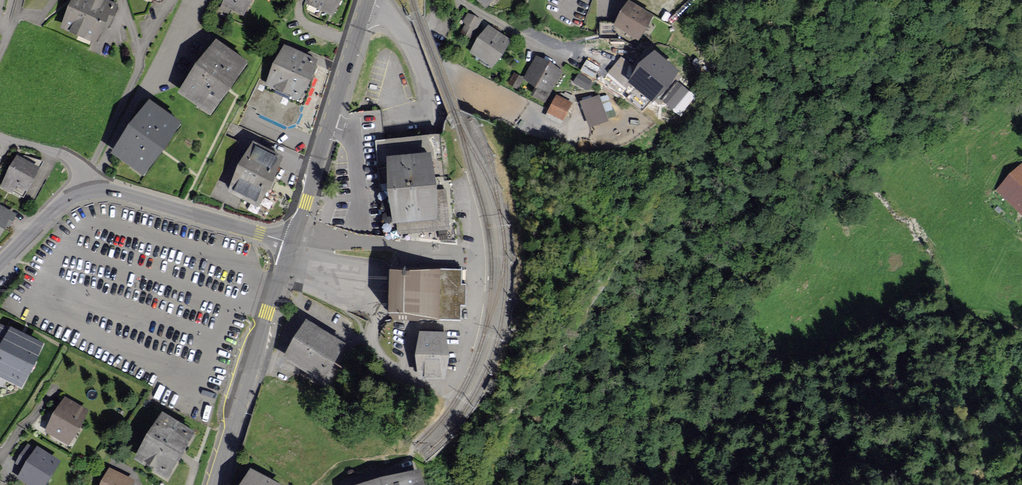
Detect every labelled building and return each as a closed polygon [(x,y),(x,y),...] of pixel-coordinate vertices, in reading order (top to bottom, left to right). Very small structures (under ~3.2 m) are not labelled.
[(121,9),(99,0),(74,0),(61,30),(102,48),(110,28),(112,29),(121,9)] [(219,3),(245,16),(253,0),(221,0),(219,3)] [(305,1),(333,14),(340,0),(305,0),(305,1)] [(629,0),(628,0),(613,23),(638,39),(653,16),(629,0)] [(484,22),(466,10),(461,19),(465,21),(459,29),(473,38),(484,22)] [(513,40),(486,23),(469,50),(496,67),(513,40)] [(246,61),(217,39),(179,91),(207,112),(246,61)] [(266,84),(300,99),(318,59),(284,44),(266,84)] [(678,68),(654,49),(628,81),(652,101),(678,68)] [(563,71),(536,55),(523,78),(537,86),(532,93),(545,101),(563,71)] [(595,76),(600,66),(587,59),(582,70),(595,76)] [(580,71),(574,81),(588,89),(594,79),(580,71)] [(677,80),(662,99),(674,109),(689,90),(677,80)] [(262,92),(254,109),(292,126),(300,108),(262,92)] [(572,104),(556,95),(547,112),(563,121),(572,104)] [(608,120),(599,95),(582,101),(591,126),(608,120)] [(180,119),(150,97),(113,149),(143,171),(180,119)] [(284,156),(252,141),(228,189),(260,204),(284,156)] [(441,218),(433,144),(384,149),(392,223),(441,218)] [(16,155),(0,186),(0,187),(13,194),(17,187),(29,192),(41,168),(16,155)] [(997,191),(1021,214),(1021,164),(997,191)] [(0,205),(0,236),(14,213),(0,205)] [(461,269),(387,269),(387,317),(461,317),(461,297),(467,297),(467,280),(461,280),(461,269)] [(344,343),(303,319),(281,357),(321,381),(344,343)] [(23,386),(43,341),(10,325),(9,327),(0,323),(0,375),(23,386)] [(449,372),(448,330),(418,331),(420,373),(449,372)] [(89,410),(63,396),(43,432),(68,446),(89,410)] [(195,429),(158,408),(130,456),(167,477),(195,429)] [(36,445),(34,447),(27,443),(15,463),(22,467),(17,476),(32,484),(44,484),(60,459),(36,445)] [(106,466),(97,484),(132,484),(134,480),(106,466)] [(249,467),(240,484),(286,484),(249,467)] [(422,470),(366,484),(426,484),(422,470)]
